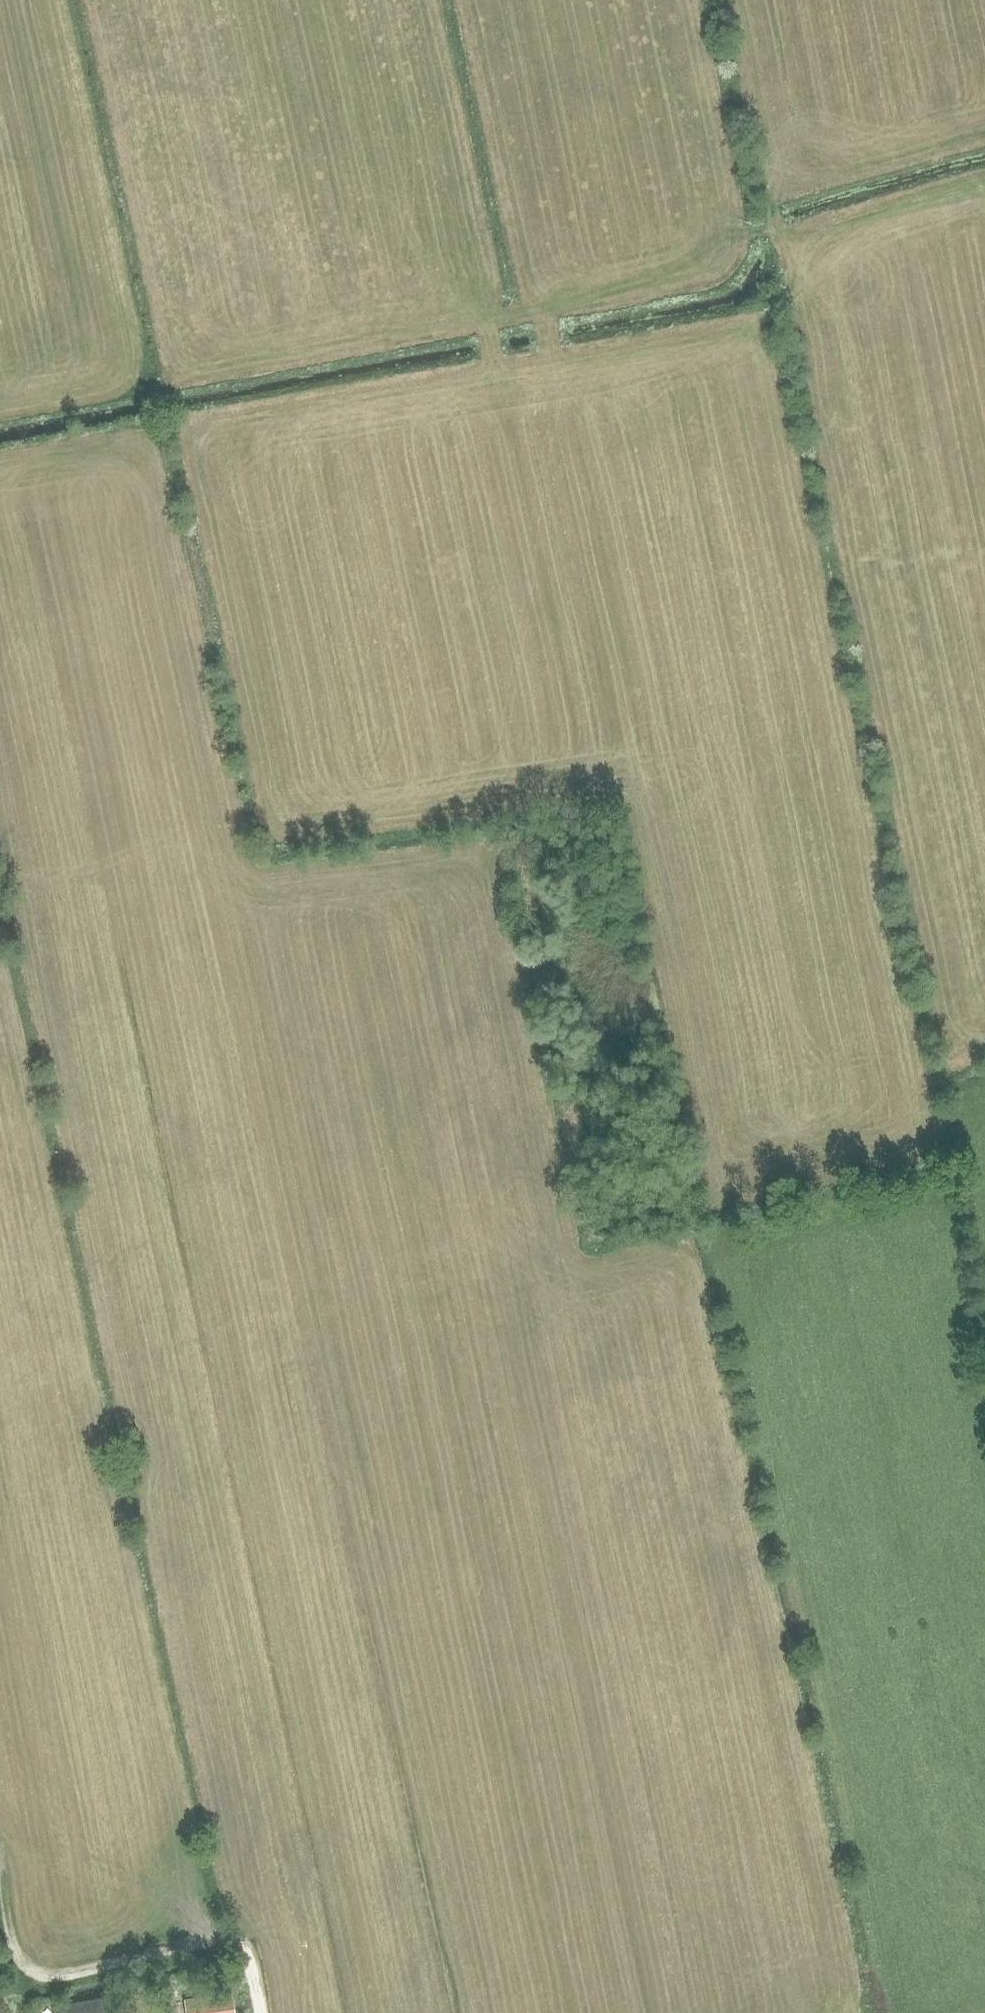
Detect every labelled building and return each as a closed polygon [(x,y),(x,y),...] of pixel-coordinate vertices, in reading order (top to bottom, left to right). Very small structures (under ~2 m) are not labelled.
[(186,2012),(235,2012),(232,1994),(184,2001),(186,2012)] [(85,2012),(116,2012),(112,1995),(83,2001),(85,2012)]
